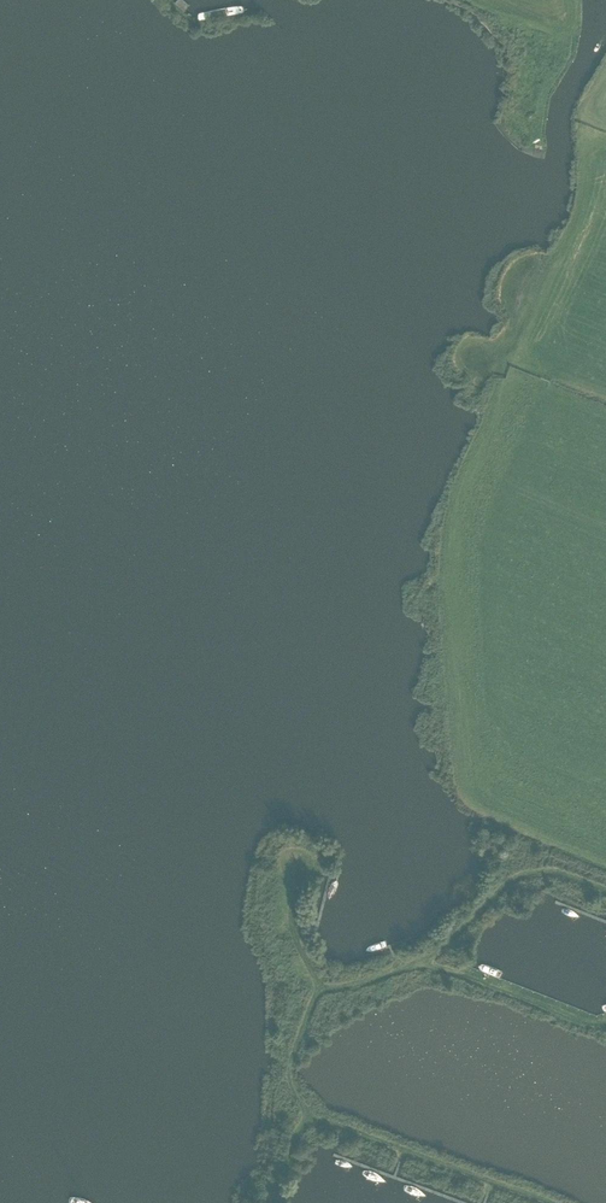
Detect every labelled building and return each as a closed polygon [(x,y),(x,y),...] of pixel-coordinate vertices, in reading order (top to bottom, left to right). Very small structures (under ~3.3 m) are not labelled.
[(174,4),(183,12),(190,5),(184,0),(177,0),(174,4)] [(497,22),(492,25),(499,36),(503,34),(497,22)]
